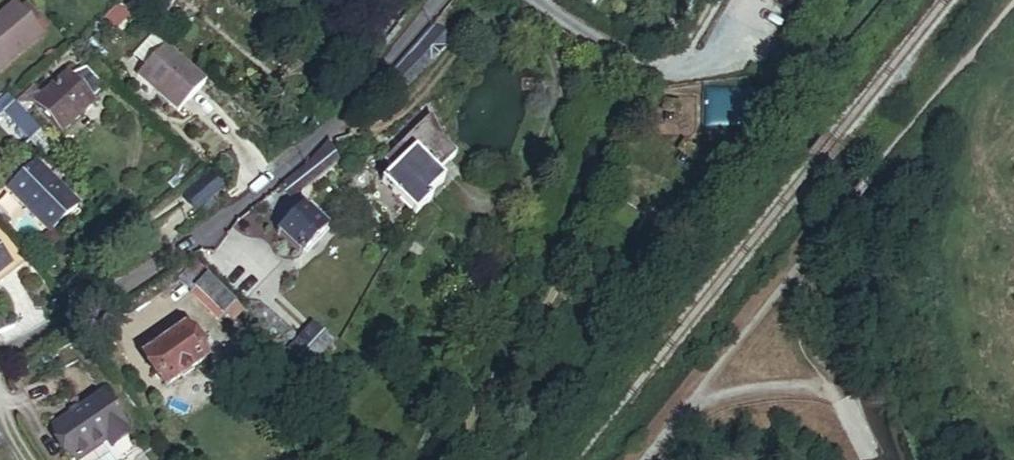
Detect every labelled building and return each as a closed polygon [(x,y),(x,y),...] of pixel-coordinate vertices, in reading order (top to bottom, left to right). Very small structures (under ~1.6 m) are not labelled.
[(151,0),(167,14),(180,0),(151,0)] [(0,14),(0,64),(42,34),(19,1),(0,14)] [(442,16),(381,86),(396,99),(450,38),(442,31),(450,23),(442,16)] [(209,82),(158,33),(137,55),(149,66),(142,74),(182,111),(209,82)] [(71,71),(36,99),(61,130),(96,102),(93,98),(103,90),(87,70),(77,78),(71,71)] [(14,100),(3,110),(28,138),(39,128),(14,100)] [(435,111),(391,159),(400,169),(388,181),(423,211),(440,195),(436,191),(450,176),(442,169),(458,150),(447,138),(435,111)] [(309,167),(284,186),(293,199),(344,175),(330,143),(309,167)] [(75,205),(36,160),(6,186),(45,231),(75,205)] [(308,207),(279,234),(301,258),(330,231),(308,207)] [(12,259),(0,243),(0,268),(12,259)] [(37,258),(31,262),(36,269),(42,264),(37,258)] [(193,261),(178,275),(223,324),(229,319),(236,327),(246,318),(193,261)] [(314,326),(289,350),(305,366),(330,342),(314,326)] [(186,334),(147,358),(167,390),(206,365),(186,334)] [(395,345),(386,354),(394,362),(403,353),(395,345)] [(55,432),(73,459),(118,459),(111,450),(130,438),(105,400),(55,432)]
